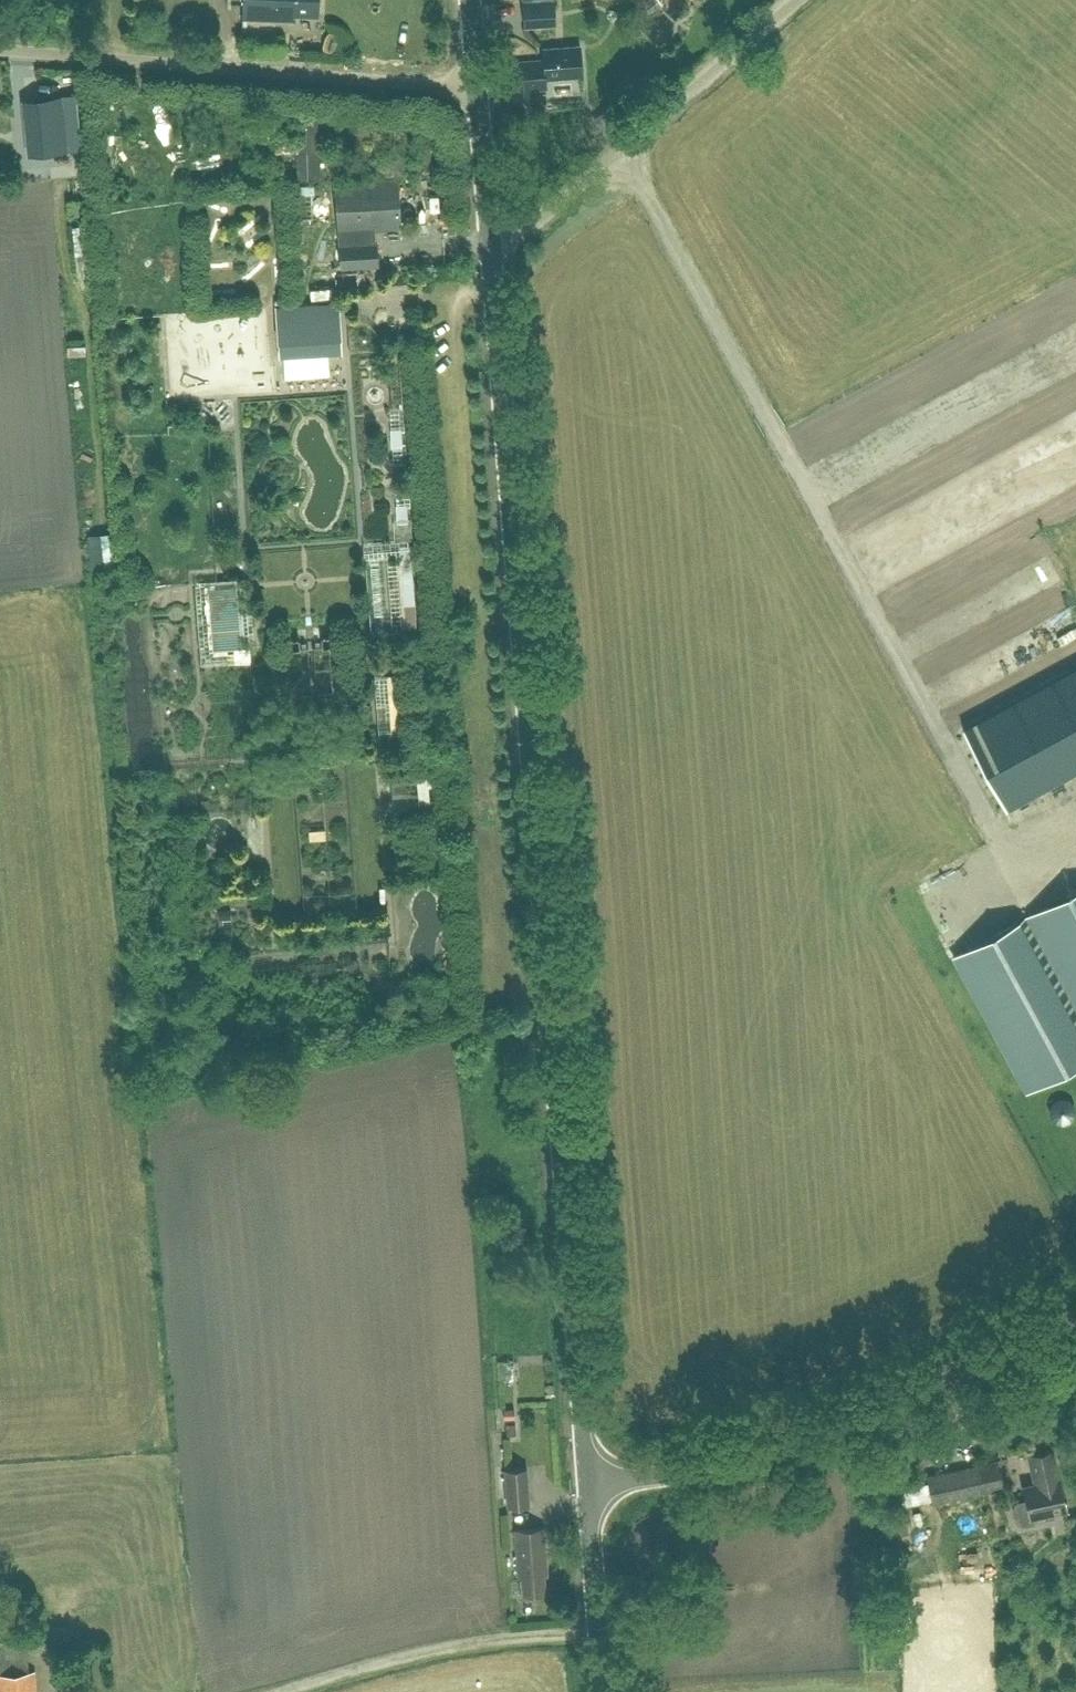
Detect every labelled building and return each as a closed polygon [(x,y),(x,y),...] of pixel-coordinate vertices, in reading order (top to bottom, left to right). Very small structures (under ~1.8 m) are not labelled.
[(319,0),(242,0),(241,17),(293,20),(294,13),(318,15),(319,0)] [(522,2),(524,27),(555,24),(553,0),(551,0),(522,2)] [(282,54),(283,38),(269,37),(268,53),(282,54)] [(545,86),(545,77),(582,74),(580,44),(543,47),(543,58),(511,60),(513,97),(534,96),(534,87),(545,86)] [(317,109),(292,110),(295,180),(319,179),(317,109)] [(374,227),(400,225),(396,179),(335,183),(340,265),(377,263),(376,241),(375,242),(374,227)] [(318,184),(299,183),(298,195),(318,195),(318,184)] [(276,305),(278,342),(279,359),(341,355),(340,338),(338,302),(276,305)] [(393,428),(394,447),(406,446),(405,428),(393,428)] [(399,525),(412,524),(411,502),(398,502),(399,525)] [(417,605),(416,540),(398,540),(398,541),(367,541),(367,561),(395,560),(395,606),(417,605)] [(253,645),(243,646),(240,586),(214,587),(217,650),(232,649),(233,666),(254,665),(253,645)] [(962,727),(1005,807),(1007,807),(1006,806),(1075,769),(1075,665),(962,727)] [(401,704),(400,678),(377,679),(380,735),(397,734),(396,704),(401,704)] [(423,815),(434,814),(433,787),(439,787),(438,770),(421,771),(423,815)] [(952,953),(1026,1089),(1075,1062),(1075,886),(952,953)] [(1032,1521),(1031,1515),(1065,1508),(1052,1448),(1028,1454),(1034,1482),(1022,1485),(1025,1499),(1016,1501),(1013,1506),(1016,1520),(1021,1523),(1032,1521)] [(983,1480),(999,1476),(995,1458),(926,1474),(932,1500),(985,1488),(983,1480)] [(504,1468),(506,1506),(528,1504),(526,1466),(504,1468)] [(925,1505),(923,1497),(930,1496),(926,1475),(895,1481),(898,1498),(910,1496),(912,1508),(925,1505)] [(575,1539),(573,1514),(546,1516),(547,1540),(575,1539)] [(514,1527),(517,1573),(520,1573),(521,1591),(544,1589),(543,1573),(546,1572),(543,1525),(514,1527)] [(0,1672),(0,1691),(36,1691),(35,1670),(0,1672)]
